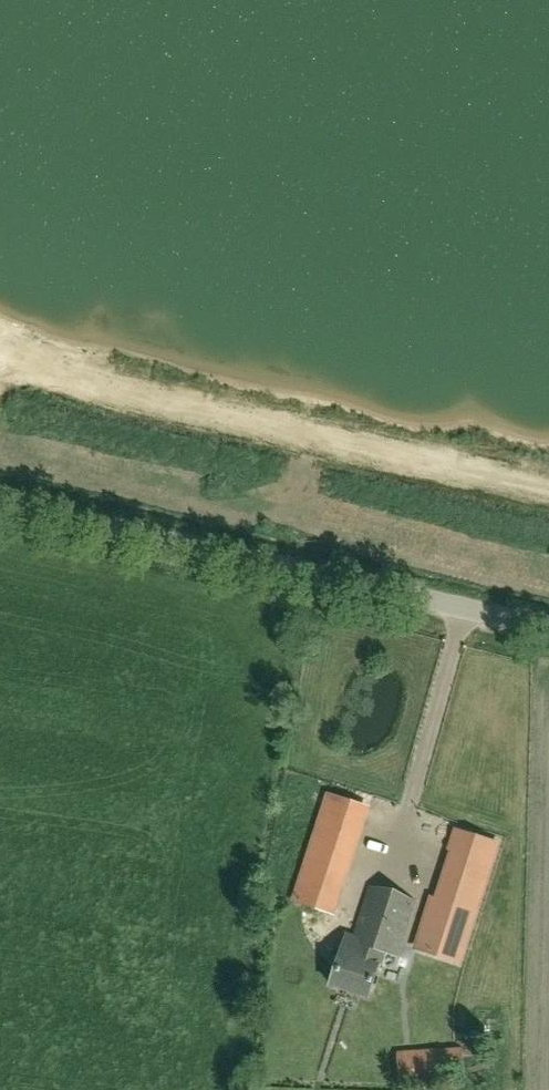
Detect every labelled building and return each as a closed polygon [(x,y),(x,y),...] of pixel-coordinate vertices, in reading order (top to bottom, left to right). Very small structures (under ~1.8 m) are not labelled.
[(479,876),(456,872),(453,892),(475,896),(479,876)] [(333,912),(339,895),(302,883),(296,900),(333,912)] [(383,950),(397,954),(412,903),(370,890),(355,941),(359,943),(354,959),(343,956),(334,986),(369,996),(383,950)] [(459,962),(475,912),(434,898),(418,948),(459,962)] [(463,1050),(397,1053),(399,1089),(450,1086),(449,1062),(464,1061),(463,1050)]
